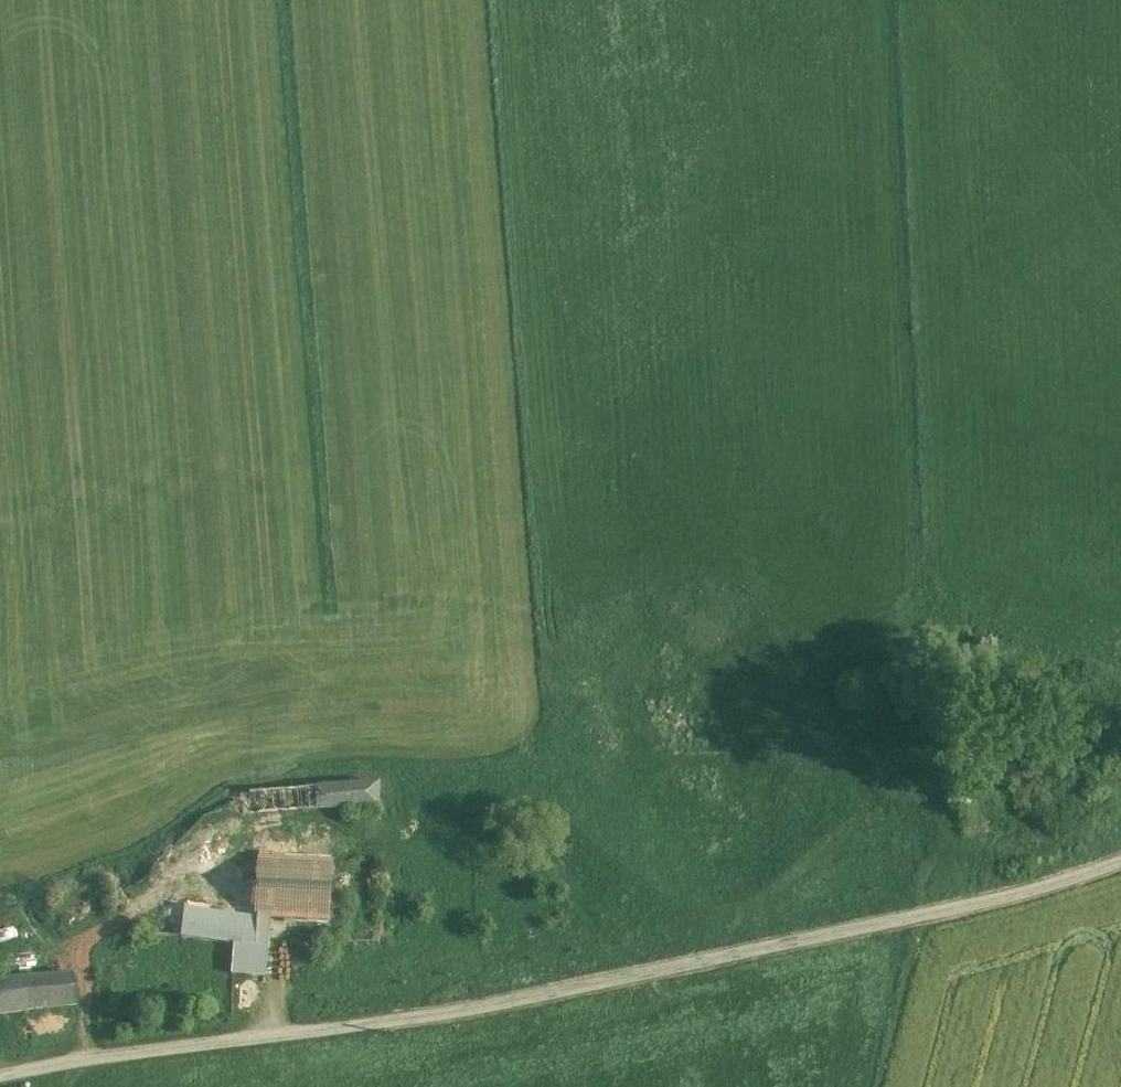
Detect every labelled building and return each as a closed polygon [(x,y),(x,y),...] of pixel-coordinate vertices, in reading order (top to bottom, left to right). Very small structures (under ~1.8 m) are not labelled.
[(331,865),(260,861),(257,917),(328,921),(331,865)] [(69,974),(0,978),(0,1012),(71,1007),(69,974)]
